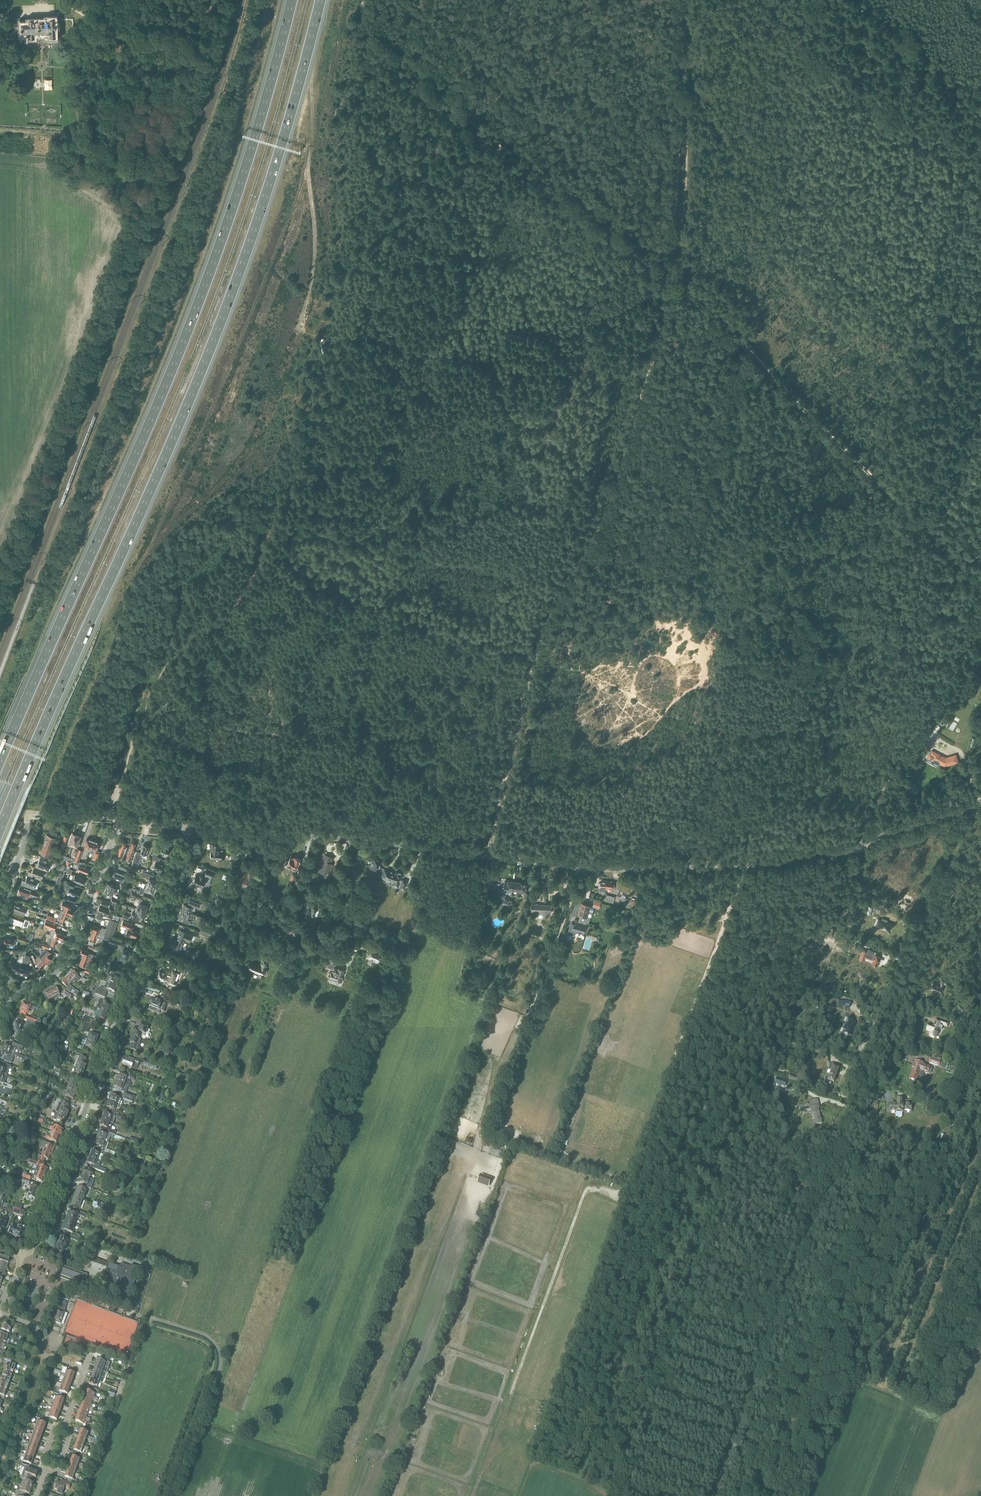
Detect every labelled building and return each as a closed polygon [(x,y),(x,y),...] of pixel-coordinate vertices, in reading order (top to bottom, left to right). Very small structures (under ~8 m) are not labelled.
[(7,32),(7,36),(13,36),(13,35),(26,34),(26,35),(28,35),(28,38),(30,38),(30,39),(33,39),(34,38),(35,38),(35,34),(39,34),(39,35),(40,36),(42,36),(43,35),(43,34),(47,34),(47,37),(49,37),(51,37),(51,38),(54,38),(54,37),(55,37),(55,29),(56,29),(57,27),(57,26),(56,25),(55,24),(55,19),(54,19),(53,18),(51,18),(50,19),(49,19),(49,23),(43,23),(43,20),(40,20),(40,23),(34,23),(34,20),(28,20),(28,23),(8,23),(8,28),(9,29),(11,29),(11,28),(12,28),(12,30),(15,30),(15,31),(7,32)] [(925,730),(920,740),(923,741),(928,732),(925,730)] [(927,758),(934,762),(935,761),(945,766),(958,762),(956,755),(946,758),(943,757),(932,751),(931,752),(930,752),(927,758)] [(73,833),(69,844),(69,846),(74,848),(72,855),(70,860),(75,861),(75,860),(79,849),(76,848),(77,847),(81,836),(77,835),(78,835),(73,833)] [(42,843),(53,848),(54,846),(53,846),(56,838),(46,834),(43,844),(42,843)] [(61,843),(59,847),(64,849),(66,844),(65,844),(68,837),(64,836),(62,843),(61,843)] [(89,840),(87,839),(84,846),(90,848),(93,840),(89,839),(89,840)] [(90,848),(90,851),(94,853),(92,859),(93,859),(97,860),(100,852),(97,850),(99,843),(97,842),(93,840),(90,848)] [(121,842),(117,854),(122,856),(127,844),(121,842)] [(53,848),(42,843),(39,852),(50,856),(53,848)] [(134,858),(132,864),(135,865),(139,855),(142,856),(146,858),(147,855),(146,855),(149,847),(144,844),(142,849),(140,853),(136,852),(134,858)] [(210,857),(214,857),(214,859),(221,859),(221,858),(222,858),(223,851),(220,850),(220,845),(211,844),(211,852),(210,857)] [(163,846),(160,852),(168,855),(171,848),(167,846),(166,848),(163,846)] [(75,861),(74,863),(79,865),(81,866),(82,865),(83,866),(85,861),(79,860),(82,851),(79,849),(75,860),(75,861)] [(318,871),(323,873),(321,876),(328,879),(331,869),(329,868),(332,860),(329,859),(330,857),(324,854),(318,871)] [(153,855),(151,859),(156,860),(156,861),(153,867),(158,869),(157,872),(160,873),(161,871),(164,865),(159,863),(160,863),(159,863),(161,858),(157,857),(153,855)] [(288,861),(286,860),(285,864),(296,868),(300,859),(291,855),(288,861)] [(35,862),(34,866),(45,870),(51,872),(54,864),(51,862),(51,861),(41,857),(38,863),(35,862)] [(382,860),(374,857),(370,869),(378,872),(379,869),(379,867),(380,867),(382,860)] [(302,864),(295,883),(299,885),(306,865),(302,864)] [(79,865),(77,868),(80,869),(80,870),(87,873),(88,872),(88,871),(89,870),(89,869),(89,868),(83,866),(82,865),(81,866),(79,865)] [(38,879),(41,880),(45,870),(34,866),(32,872),(29,871),(28,875),(38,879)] [(118,871),(128,875),(129,870),(120,866),(118,871)] [(379,867),(379,869),(383,871),(382,874),(381,877),(387,879),(386,880),(387,881),(390,882),(391,881),(393,881),(393,882),(396,873),(394,872),(394,873),(392,872),(392,871),(384,868),(384,869),(380,867),(379,867)] [(234,877),(231,884),(236,886),(237,882),(246,885),(249,878),(251,879),(256,870),(252,868),(247,876),(236,872),(234,877)] [(203,886),(203,884),(209,886),(211,881),(208,880),(209,875),(213,877),(214,873),(206,870),(203,877),(199,875),(198,876),(196,875),(194,879),(193,881),(193,882),(203,886)] [(114,872),(113,875),(114,875),(113,876),(119,878),(118,881),(124,883),(127,875),(116,871),(115,873),(114,872)] [(143,871),(141,875),(149,879),(149,880),(147,884),(156,887),(157,884),(156,883),(157,881),(155,881),(156,880),(152,878),(153,875),(143,871)] [(402,883),(400,888),(404,889),(407,881),(403,880),(403,881),(400,880),(403,873),(397,871),(396,873),(393,882),(393,881),(392,885),(398,887),(400,882),(402,883)] [(74,874),(72,879),(83,884),(85,878),(74,874)] [(22,880),(21,883),(21,884),(34,889),(38,879),(28,875),(25,881),(22,880)] [(62,880),(61,882),(67,885),(65,890),(68,891),(67,894),(69,895),(67,898),(67,899),(66,901),(72,903),(73,901),(74,901),(76,898),(74,897),(75,894),(79,896),(79,894),(80,895),(81,892),(80,892),(81,891),(73,887),(74,884),(68,882),(62,880)] [(599,884),(599,887),(601,888),(600,890),(606,891),(606,890),(606,888),(607,881),(601,880),(601,884),(599,884)] [(108,881),(107,883),(106,887),(116,891),(117,888),(115,887),(116,884),(108,881)] [(504,887),(503,888),(503,890),(504,890),(504,891),(504,893),(509,894),(509,892),(512,892),(513,890),(514,883),(514,881),(509,881),(505,881),(505,883),(505,884),(504,884),(504,887)] [(607,881),(606,888),(606,890),(611,890),(611,889),(612,889),(614,889),(615,885),(612,885),(613,881),(607,881)] [(140,890),(135,889),(134,891),(143,895),(145,890),(147,891),(150,893),(151,892),(153,893),(153,891),(154,891),(156,887),(147,884),(145,883),(143,888),(141,887),(140,890)] [(19,889),(17,894),(27,898),(29,894),(37,897),(39,892),(31,889),(31,890),(24,887),(23,890),(19,889)] [(116,891),(106,887),(104,893),(112,896),(113,892),(115,893),(116,891)] [(131,894),(130,895),(137,898),(140,899),(136,908),(145,912),(147,906),(144,905),(144,902),(142,902),(143,899),(141,899),(143,895),(132,891),(131,894)] [(425,892),(421,900),(427,903),(430,894),(425,892)] [(605,900),(613,903),(615,897),(607,895),(605,900)] [(190,898),(188,903),(195,906),(196,906),(199,908),(201,902),(190,898)] [(500,899),(499,903),(506,905),(506,907),(508,908),(508,906),(510,902),(500,899)] [(63,900),(61,905),(65,907),(64,911),(68,913),(72,915),(72,914),(73,913),(74,912),(73,911),(74,910),(69,908),(71,903),(63,900)] [(97,911),(95,917),(110,919),(111,917),(110,916),(113,909),(115,904),(113,903),(111,908),(108,907),(111,901),(102,900),(100,905),(99,904),(97,911)] [(595,900),(594,903),(593,907),(600,908),(602,902),(595,900)] [(580,908),(589,911),(591,905),(582,902),(580,908)] [(14,910),(13,913),(23,916),(27,907),(16,903),(14,910)] [(184,904),(182,909),(186,910),(186,911),(191,912),(193,913),(196,906),(195,906),(188,903),(188,905),(184,904)] [(537,914),(538,914),(538,917),(543,917),(543,914),(546,915),(547,912),(551,912),(552,905),(532,904),(532,911),(537,912),(537,914)] [(318,907),(312,905),(309,913),(315,916),(316,914),(318,914),(319,911),(318,911),(319,908),(318,908),(318,907)] [(132,912),(130,917),(140,921),(140,919),(141,917),(143,917),(145,912),(136,908),(135,912),(134,913),(132,912)] [(586,920),(587,918),(589,911),(580,908),(578,915),(580,916),(580,917),(582,918),(582,919),(586,920)] [(57,909),(56,912),(60,913),(58,918),(61,920),(62,921),(63,921),(64,921),(65,921),(68,913),(64,911),(57,909)] [(184,917),(183,918),(182,921),(189,924),(193,913),(191,912),(186,911),(186,910),(182,909),(182,911),(181,911),(180,913),(181,913),(180,915),(184,917)] [(113,913),(111,917),(110,919),(118,922),(120,916),(113,913)] [(45,920),(55,924),(57,918),(47,914),(45,920)] [(8,921),(6,924),(13,927),(14,924),(21,926),(23,921),(9,916),(8,921)] [(876,925),(889,929),(891,930),(893,924),(887,922),(888,920),(882,918),(882,920),(878,918),(878,919),(876,925)] [(92,924),(90,929),(93,930),(105,934),(105,933),(112,936),(113,934),(118,922),(110,919),(107,929),(102,927),(101,929),(100,928),(100,927),(92,924)] [(139,931),(132,928),(133,924),(123,920),(121,925),(126,927),(124,933),(136,938),(139,931)] [(569,930),(568,933),(570,934),(574,935),(576,934),(576,932),(583,934),(587,924),(586,924),(587,922),(579,920),(579,922),(575,921),(574,923),(571,922),(569,930)] [(45,925),(45,926),(52,929),(53,930),(54,930),(54,929),(56,925),(47,921),(45,925)] [(286,925),(283,931),(296,936),(298,929),(286,925)] [(202,927),(200,932),(209,935),(211,930),(202,927)] [(52,929),(50,934),(51,934),(59,937),(62,939),(63,938),(64,938),(64,936),(64,935),(64,934),(54,930),(53,930),(52,929)] [(97,936),(100,937),(99,939),(103,941),(103,939),(104,937),(105,934),(93,930),(90,938),(95,940),(97,936)] [(180,941),(185,942),(185,941),(190,943),(193,935),(180,930),(177,937),(181,939),(180,941)] [(563,932),(561,939),(568,941),(570,934),(568,933),(563,932)] [(47,933),(46,935),(46,936),(50,937),(47,942),(48,943),(52,944),(52,945),(54,946),(54,945),(56,946),(59,937),(51,934),(50,934),(47,933)] [(104,937),(103,939),(109,941),(108,942),(116,945),(118,938),(112,936),(105,933),(105,934),(104,937)] [(177,939),(172,937),(170,945),(182,950),(185,942),(180,941),(181,939),(177,937),(177,939)] [(119,944),(118,947),(120,948),(120,949),(123,950),(120,956),(119,959),(125,961),(126,958),(127,959),(130,951),(125,949),(126,947),(119,944)] [(368,959),(369,959),(367,962),(373,965),(374,961),(378,963),(382,952),(369,947),(367,952),(367,953),(365,957),(368,959)] [(84,954),(91,957),(95,959),(97,956),(94,954),(93,955),(92,954),(93,952),(91,951),(82,948),(80,953),(84,954)] [(39,956),(41,958),(47,964),(52,959),(49,956),(52,953),(48,951),(46,949),(39,956)] [(21,950),(8,950),(8,953),(18,953),(20,954),(17,962),(14,961),(11,968),(14,969),(13,972),(18,974),(21,966),(23,960),(26,954),(27,950),(21,950)] [(866,958),(874,961),(873,964),(878,966),(881,957),(876,955),(868,952),(863,950),(860,959),(865,961),(866,958)] [(91,957),(84,954),(80,965),(84,967),(87,961),(89,962),(91,957)] [(39,956),(36,959),(37,962),(43,968),(47,964),(41,958),(39,956)] [(331,956),(327,967),(333,969),(332,972),(332,971),(331,972),(330,972),(329,973),(328,975),(329,977),(330,977),(330,978),(341,982),(342,980),(343,977),(342,977),(344,970),(334,967),(335,966),(335,965),(338,958),(331,956)] [(260,966),(253,964),(249,959),(244,963),(249,969),(263,974),(267,962),(263,960),(260,966)] [(188,967),(180,964),(178,970),(184,972),(186,968),(187,968),(188,967)] [(21,966),(18,974),(24,976),(25,973),(27,974),(30,967),(26,965),(25,967),(21,966)] [(167,982),(170,983),(169,984),(174,986),(176,985),(177,983),(177,981),(174,980),(176,975),(177,975),(178,972),(177,972),(172,970),(171,972),(164,970),(163,971),(160,970),(157,978),(164,981),(164,979),(165,979),(168,980),(167,982)] [(72,971),(68,975),(73,981),(75,983),(80,979),(72,971)] [(68,975),(63,980),(64,980),(62,982),(67,988),(66,990),(67,991),(77,996),(79,992),(75,990),(70,986),(69,985),(73,981),(68,975)] [(110,983),(110,984),(117,986),(119,980),(113,978),(113,976),(109,975),(107,982),(110,983)] [(939,985),(933,983),(930,989),(940,992),(943,987),(944,987),(944,985),(947,986),(949,981),(948,980),(949,979),(943,977),(943,978),(942,978),(939,985)] [(96,991),(95,994),(105,997),(107,991),(110,992),(111,991),(114,992),(117,986),(110,984),(110,983),(107,982),(105,986),(104,989),(99,987),(98,991),(96,990),(96,991)] [(55,987),(50,990),(54,997),(56,996),(57,998),(60,997),(59,994),(55,987)] [(45,993),(43,994),(45,998),(47,997),(48,1000),(52,998),(53,1000),(55,999),(54,997),(50,990),(45,993)] [(70,999),(73,995),(66,990),(63,994),(70,999)] [(84,990),(81,997),(84,999),(85,997),(89,998),(89,996),(91,992),(84,990)] [(152,1003),(149,1009),(150,1010),(155,1012),(156,1009),(159,1010),(160,1005),(161,1006),(162,1002),(159,1001),(151,998),(150,1002),(152,1003)] [(842,999),(840,1003),(849,1008),(852,1004),(842,999)] [(97,1010),(100,1011),(106,1013),(109,1006),(107,1006),(108,1004),(99,1000),(98,1003),(100,1003),(97,1010)] [(21,1010),(22,1010),(20,1013),(26,1015),(27,1012),(28,1013),(29,1009),(34,1011),(34,1008),(37,1010),(39,1006),(25,1001),(24,1004),(23,1004),(21,1010)] [(364,1010),(367,1011),(368,1010),(370,1012),(373,1006),(363,1002),(361,1008),(365,1009),(364,1010)] [(67,1007),(64,1013),(71,1016),(74,1010),(67,1007)] [(95,1019),(97,1020),(96,1021),(101,1023),(102,1019),(104,1020),(106,1013),(100,1011),(97,1017),(96,1017),(95,1019)] [(849,1019),(844,1032),(851,1034),(856,1022),(849,1019)] [(15,1022),(13,1027),(21,1030),(24,1032),(25,1028),(26,1029),(27,1026),(31,1028),(33,1023),(27,1020),(25,1025),(22,1024),(22,1023),(18,1022),(18,1023),(15,1022)] [(927,1030),(931,1032),(930,1036),(936,1039),(939,1030),(941,1031),(942,1026),(947,1027),(948,1024),(937,1020),(935,1026),(929,1024),(927,1030)] [(85,1023),(82,1031),(88,1033),(91,1025),(85,1023)] [(135,1030),(133,1036),(142,1039),(144,1035),(145,1035),(146,1035),(146,1034),(148,1035),(150,1030),(148,1029),(148,1028),(148,1027),(149,1026),(141,1024),(141,1025),(140,1025),(139,1028),(136,1027),(135,1030)] [(11,1033),(16,1035),(14,1040),(21,1042),(22,1039),(19,1038),(21,1034),(20,1033),(21,1030),(13,1027),(11,1033)] [(88,1036),(89,1036),(88,1039),(96,1042),(98,1036),(89,1033),(88,1036)] [(131,1043),(129,1049),(138,1052),(143,1040),(142,1039),(133,1036),(130,1043),(131,1043)] [(84,1038),(82,1044),(84,1044),(85,1045),(93,1048),(96,1042),(88,1039),(84,1038)] [(6,1044),(4,1050),(6,1050),(9,1050),(8,1051),(12,1052),(13,1053),(15,1048),(17,1048),(19,1044),(12,1042),(11,1046),(6,1044)] [(4,1050),(2,1054),(6,1056),(4,1061),(12,1063),(14,1056),(21,1058),(21,1056),(15,1054),(15,1053),(13,1053),(12,1052),(8,1051),(9,1050),(6,1050),(4,1050)] [(78,1056),(74,1066),(76,1067),(84,1070),(86,1065),(84,1065),(86,1059),(80,1057),(78,1056)] [(140,1059),(134,1057),(133,1059),(128,1057),(127,1060),(124,1059),(122,1064),(129,1067),(128,1067),(131,1069),(133,1064),(138,1066),(140,1059)] [(939,1066),(941,1062),(940,1061),(932,1058),(931,1058),(929,1063),(939,1066)] [(145,1060),(143,1065),(156,1069),(158,1065),(145,1060)] [(913,1067),(914,1067),(910,1078),(917,1081),(919,1076),(921,1072),(928,1074),(930,1066),(924,1063),(915,1061),(913,1067)] [(3,1074),(7,1075),(10,1067),(6,1066),(5,1068),(0,1067),(0,1073),(3,1074)] [(833,1066),(830,1072),(829,1075),(827,1074),(824,1083),(830,1086),(832,1082),(831,1082),(831,1081),(834,1082),(839,1068),(833,1066)] [(74,1073),(82,1076),(84,1070),(76,1067),(74,1073)] [(0,1073),(0,1082),(3,1083),(2,1086),(12,1089),(13,1086),(5,1084),(8,1076),(9,1076),(3,1074),(0,1073)] [(119,1077),(117,1077),(116,1081),(124,1084),(127,1078),(120,1075),(119,1077)] [(775,1082),(779,1084),(779,1086),(783,1087),(785,1081),(772,1076),(770,1082),(774,1084),(775,1082)] [(77,1082),(71,1080),(67,1090),(75,1093),(77,1088),(75,1088),(77,1082)] [(123,1093),(125,1094),(124,1097),(133,1100),(135,1097),(134,1096),(133,1097),(132,1095),(125,1092),(127,1088),(126,1086),(127,1086),(124,1084),(116,1081),(113,1087),(113,1089),(118,1091),(118,1089),(122,1091),(122,1090),(123,1093)] [(0,1094),(6,1096),(7,1092),(10,1093),(12,1089),(2,1086),(1,1089),(0,1089),(0,1095),(0,1094)] [(65,1096),(64,1098),(70,1100),(70,1098),(73,1099),(75,1093),(67,1090),(65,1096)] [(928,1092),(926,1097),(933,1100),(937,1101),(938,1097),(935,1096),(935,1094),(928,1092)] [(109,1101),(120,1105),(122,1099),(111,1095),(109,1101)] [(806,1113),(805,1111),(812,1110),(816,1124),(822,1123),(818,1107),(819,1107),(818,1099),(809,1101),(810,1104),(799,1106),(801,1114),(806,1113)] [(911,1103),(906,1103),(906,1104),(904,1104),(905,1099),(896,1099),(896,1102),(891,1102),(891,1111),(904,1112),(905,1111),(905,1110),(911,1110),(913,1110),(913,1105),(911,1105),(911,1103)] [(107,1107),(112,1109),(110,1112),(116,1114),(117,1111),(119,1105),(119,1106),(120,1105),(109,1101),(107,1107)] [(60,1102),(56,1112),(59,1113),(67,1116),(68,1111),(67,1111),(69,1105),(63,1103),(60,1102)] [(53,1119),(56,1120),(56,1119),(64,1122),(67,1116),(59,1113),(56,1112),(56,1114),(55,1114),(53,1119)] [(109,1115),(104,1114),(102,1120),(113,1124),(115,1118),(121,1120),(122,1117),(116,1114),(110,1112),(109,1115)] [(102,1120),(100,1126),(102,1126),(101,1129),(105,1131),(115,1135),(116,1131),(111,1130),(113,1124),(102,1120)] [(52,1133),(59,1135),(60,1136),(63,1130),(51,1125),(50,1128),(53,1129),(52,1133)] [(32,1126),(29,1135),(30,1135),(37,1138),(38,1134),(33,1132),(35,1127),(32,1126)] [(99,1133),(97,1138),(108,1143),(110,1137),(114,1139),(125,1140),(125,1139),(116,1135),(115,1135),(105,1131),(103,1134),(99,1133)] [(51,1136),(48,1135),(46,1138),(56,1142),(59,1135),(52,1133),(51,1136)] [(97,1138),(95,1145),(99,1146),(97,1149),(116,1156),(115,1156),(118,1157),(119,1154),(115,1153),(115,1152),(110,1150),(107,1149),(109,1143),(108,1143),(97,1138)] [(38,1155),(37,1160),(44,1162),(45,1158),(48,1159),(50,1153),(52,1154),(54,1147),(49,1145),(49,1144),(41,1141),(39,1146),(45,1148),(42,1156),(38,1155)] [(500,1157),(502,1151),(491,1147),(489,1153),(500,1157)] [(92,1151),(90,1157),(98,1160),(101,1161),(102,1161),(104,1155),(114,1159),(115,1156),(116,1156),(97,1149),(96,1152),(92,1151)] [(90,1157),(88,1163),(96,1166),(94,1169),(96,1170),(102,1172),(104,1173),(106,1169),(103,1168),(99,1167),(101,1161),(98,1160),(90,1157)] [(29,1158),(28,1162),(37,1166),(40,1167),(40,1166),(41,1166),(42,1163),(29,1158)] [(37,1166),(35,1171),(36,1171),(38,1172),(46,1175),(48,1168),(41,1166),(40,1166),(40,1167),(37,1166)] [(83,1174),(90,1177),(91,1176),(93,1176),(94,1172),(85,1169),(83,1174)] [(17,1171),(16,1175),(18,1175),(22,1177),(31,1180),(32,1181),(32,1179),(35,1180),(35,1179),(41,1181),(44,1175),(45,1176),(46,1175),(38,1172),(36,1171),(34,1175),(32,1174),(31,1176),(24,1173),(17,1171)] [(83,1185),(82,1185),(91,1189),(94,1181),(89,1179),(90,1177),(83,1174),(80,1182),(84,1183),(83,1185)] [(18,1175),(16,1179),(20,1181),(29,1184),(31,1180),(22,1177),(18,1175)] [(477,1183),(488,1188),(492,1180),(480,1175),(477,1183)] [(28,1196),(27,1198),(27,1199),(31,1201),(32,1200),(33,1197),(36,1198),(38,1193),(40,1188),(32,1185),(28,1196)] [(88,1190),(78,1187),(74,1196),(84,1200),(88,1190)] [(143,1195),(152,1198),(154,1192),(146,1189),(143,1195)] [(84,1200),(74,1196),(71,1206),(81,1209),(84,1200)] [(94,1200),(94,1201),(98,1203),(96,1206),(101,1208),(101,1206),(102,1207),(103,1207),(105,1203),(102,1203),(94,1200)] [(92,1207),(100,1210),(100,1209),(101,1210),(102,1207),(101,1206),(101,1208),(96,1206),(98,1203),(94,1201),(92,1207)] [(15,1207),(13,1211),(13,1213),(19,1215),(19,1214),(21,1209),(23,1205),(16,1203),(15,1207)] [(80,1215),(69,1211),(65,1220),(75,1224),(77,1219),(78,1219),(80,1216),(87,1218),(88,1215),(81,1212),(80,1215)] [(62,1229),(74,1233),(72,1236),(79,1239),(80,1235),(73,1233),(74,1229),(73,1228),(75,1224),(65,1220),(62,1229)] [(15,1226),(12,1225),(8,1234),(15,1237),(18,1229),(19,1226),(20,1222),(17,1221),(16,1225),(15,1226)] [(18,1229),(15,1237),(21,1239),(24,1232),(21,1230),(22,1227),(19,1226),(18,1229)] [(59,1236),(57,1244),(66,1247),(68,1243),(67,1243),(68,1239),(59,1236)] [(55,1247),(56,1247),(55,1251),(63,1255),(66,1247),(57,1244),(55,1247)] [(0,1255),(0,1261),(8,1264),(10,1258),(0,1255)] [(118,1292),(121,1293),(120,1296),(128,1299),(140,1268),(131,1264),(131,1266),(122,1263),(120,1267),(109,1263),(96,1258),(94,1263),(107,1267),(106,1271),(107,1271),(103,1281),(102,1281),(99,1289),(112,1294),(115,1288),(119,1289),(118,1292)] [(6,1269),(7,1270),(8,1268),(7,1267),(8,1264),(0,1261),(0,1267),(6,1269)] [(63,1266),(60,1275),(84,1284),(88,1275),(63,1266)] [(117,1302),(127,1306),(130,1300),(119,1296),(117,1302)] [(53,1314),(55,1315),(53,1321),(61,1324),(65,1313),(64,1312),(68,1302),(59,1299),(53,1314)] [(1,1330),(4,1331),(3,1334),(9,1336),(10,1333),(9,1333),(11,1327),(13,1323),(10,1322),(8,1326),(3,1324),(1,1330)] [(5,1344),(8,1345),(10,1340),(8,1339),(9,1336),(3,1334),(2,1337),(0,1336),(0,1342),(5,1344)] [(101,1360),(98,1359),(96,1364),(108,1368),(110,1363),(104,1361),(106,1358),(102,1357),(101,1360)] [(9,1366),(6,1365),(4,1371),(12,1374),(14,1368),(15,1369),(16,1365),(17,1364),(10,1361),(10,1363),(9,1366)] [(95,1369),(106,1373),(105,1374),(108,1375),(109,1373),(106,1372),(108,1368),(96,1364),(95,1369)] [(95,1369),(93,1374),(104,1378),(105,1374),(106,1373),(95,1369)] [(2,1376),(5,1377),(4,1380),(10,1383),(11,1380),(10,1379),(12,1374),(4,1371),(2,1376)] [(60,1376),(64,1377),(63,1380),(71,1383),(73,1378),(61,1374),(60,1376)] [(99,1382),(99,1383),(99,1382),(102,1383),(104,1378),(93,1374),(91,1379),(99,1382)] [(89,1384),(93,1385),(92,1388),(97,1390),(99,1383),(99,1382),(91,1379),(89,1384)] [(0,1382),(0,1388),(6,1391),(8,1385),(9,1386),(10,1383),(4,1380),(3,1383),(0,1382)] [(57,1383),(57,1384),(69,1389),(71,1383),(63,1380),(61,1384),(57,1383)] [(56,1386),(60,1387),(59,1391),(67,1394),(69,1389),(57,1384),(56,1386)] [(95,1393),(87,1390),(85,1395),(97,1400),(98,1399),(94,1397),(95,1393)] [(97,1400),(85,1395),(83,1400),(91,1403),(93,1400),(97,1402),(97,1400)] [(54,1400),(50,1399),(50,1400),(62,1405),(64,1399),(56,1396),(54,1400)] [(49,1402),(53,1403),(52,1407),(61,1410),(62,1405),(50,1400),(49,1402)] [(91,1403),(83,1400),(81,1406),(94,1410),(94,1409),(90,1407),(91,1403)] [(94,1410),(81,1406),(79,1411),(88,1414),(89,1410),(93,1412),(94,1410)] [(51,1410),(47,1409),(46,1410),(59,1415),(61,1410),(52,1407),(51,1410)] [(46,1412),(50,1413),(48,1417),(57,1420),(59,1415),(46,1410),(46,1412)] [(88,1414),(79,1411),(77,1416),(90,1420),(90,1419),(87,1417),(88,1414)] [(90,1420),(77,1416),(76,1421),(84,1424),(85,1420),(89,1422),(90,1420)] [(36,1424),(32,1423),(31,1424),(44,1429),(46,1423),(37,1420),(36,1424)] [(31,1426),(35,1427),(34,1431),(42,1434),(44,1429),(31,1424),(31,1426)] [(90,1432),(81,1429),(79,1435),(92,1439),(92,1438),(88,1436),(90,1432)] [(32,1434),(28,1433),(28,1434),(40,1439),(42,1434),(34,1431),(32,1434)] [(27,1436),(31,1438),(30,1441),(38,1444),(40,1439),(28,1434),(27,1436)] [(92,1439),(79,1435),(77,1440),(86,1443),(87,1439),(91,1441),(92,1439)] [(86,1443),(77,1440),(76,1445),(88,1449),(89,1448),(85,1446),(86,1443)] [(29,1445),(24,1443),(24,1445),(36,1449),(38,1444),(30,1441),(29,1445)] [(23,1446),(28,1448),(26,1451),(35,1454),(36,1449),(24,1445),(23,1446)] [(74,1450),(75,1451),(82,1453),(83,1449),(87,1451),(88,1449),(76,1445),(74,1450)] [(25,1455),(21,1453),(20,1455),(33,1459),(35,1454),(26,1451),(25,1455)] [(73,1456),(71,1461),(83,1466),(84,1464),(80,1463),(81,1459),(80,1459),(81,1456),(73,1454),(73,1456)] [(20,1455),(20,1456),(24,1458),(23,1462),(22,1464),(29,1467),(30,1464),(31,1465),(33,1459),(20,1455)] [(83,1466),(71,1461),(69,1467),(77,1470),(78,1466),(83,1467),(83,1466)] [(38,1472),(25,1467),(21,1476),(32,1480),(33,1477),(36,1478),(38,1472)] [(77,1470),(69,1467),(67,1472),(79,1476),(80,1475),(76,1473),(77,1470)] [(78,1482),(77,1482),(77,1481),(73,1480),(75,1476),(79,1478),(79,1476),(67,1472),(65,1477),(68,1478),(67,1481),(77,1485),(78,1482)] [(20,1479),(23,1480),(21,1485),(32,1489),(34,1483),(31,1483),(32,1480),(21,1476),(20,1479)] [(54,1489),(57,1490),(56,1492),(62,1494),(64,1487),(69,1489),(71,1484),(65,1482),(64,1485),(56,1482),(54,1489)] [(16,1490),(15,1492),(25,1495),(26,1495),(27,1494),(30,1494),(32,1489),(21,1485),(19,1491),(16,1490)]
